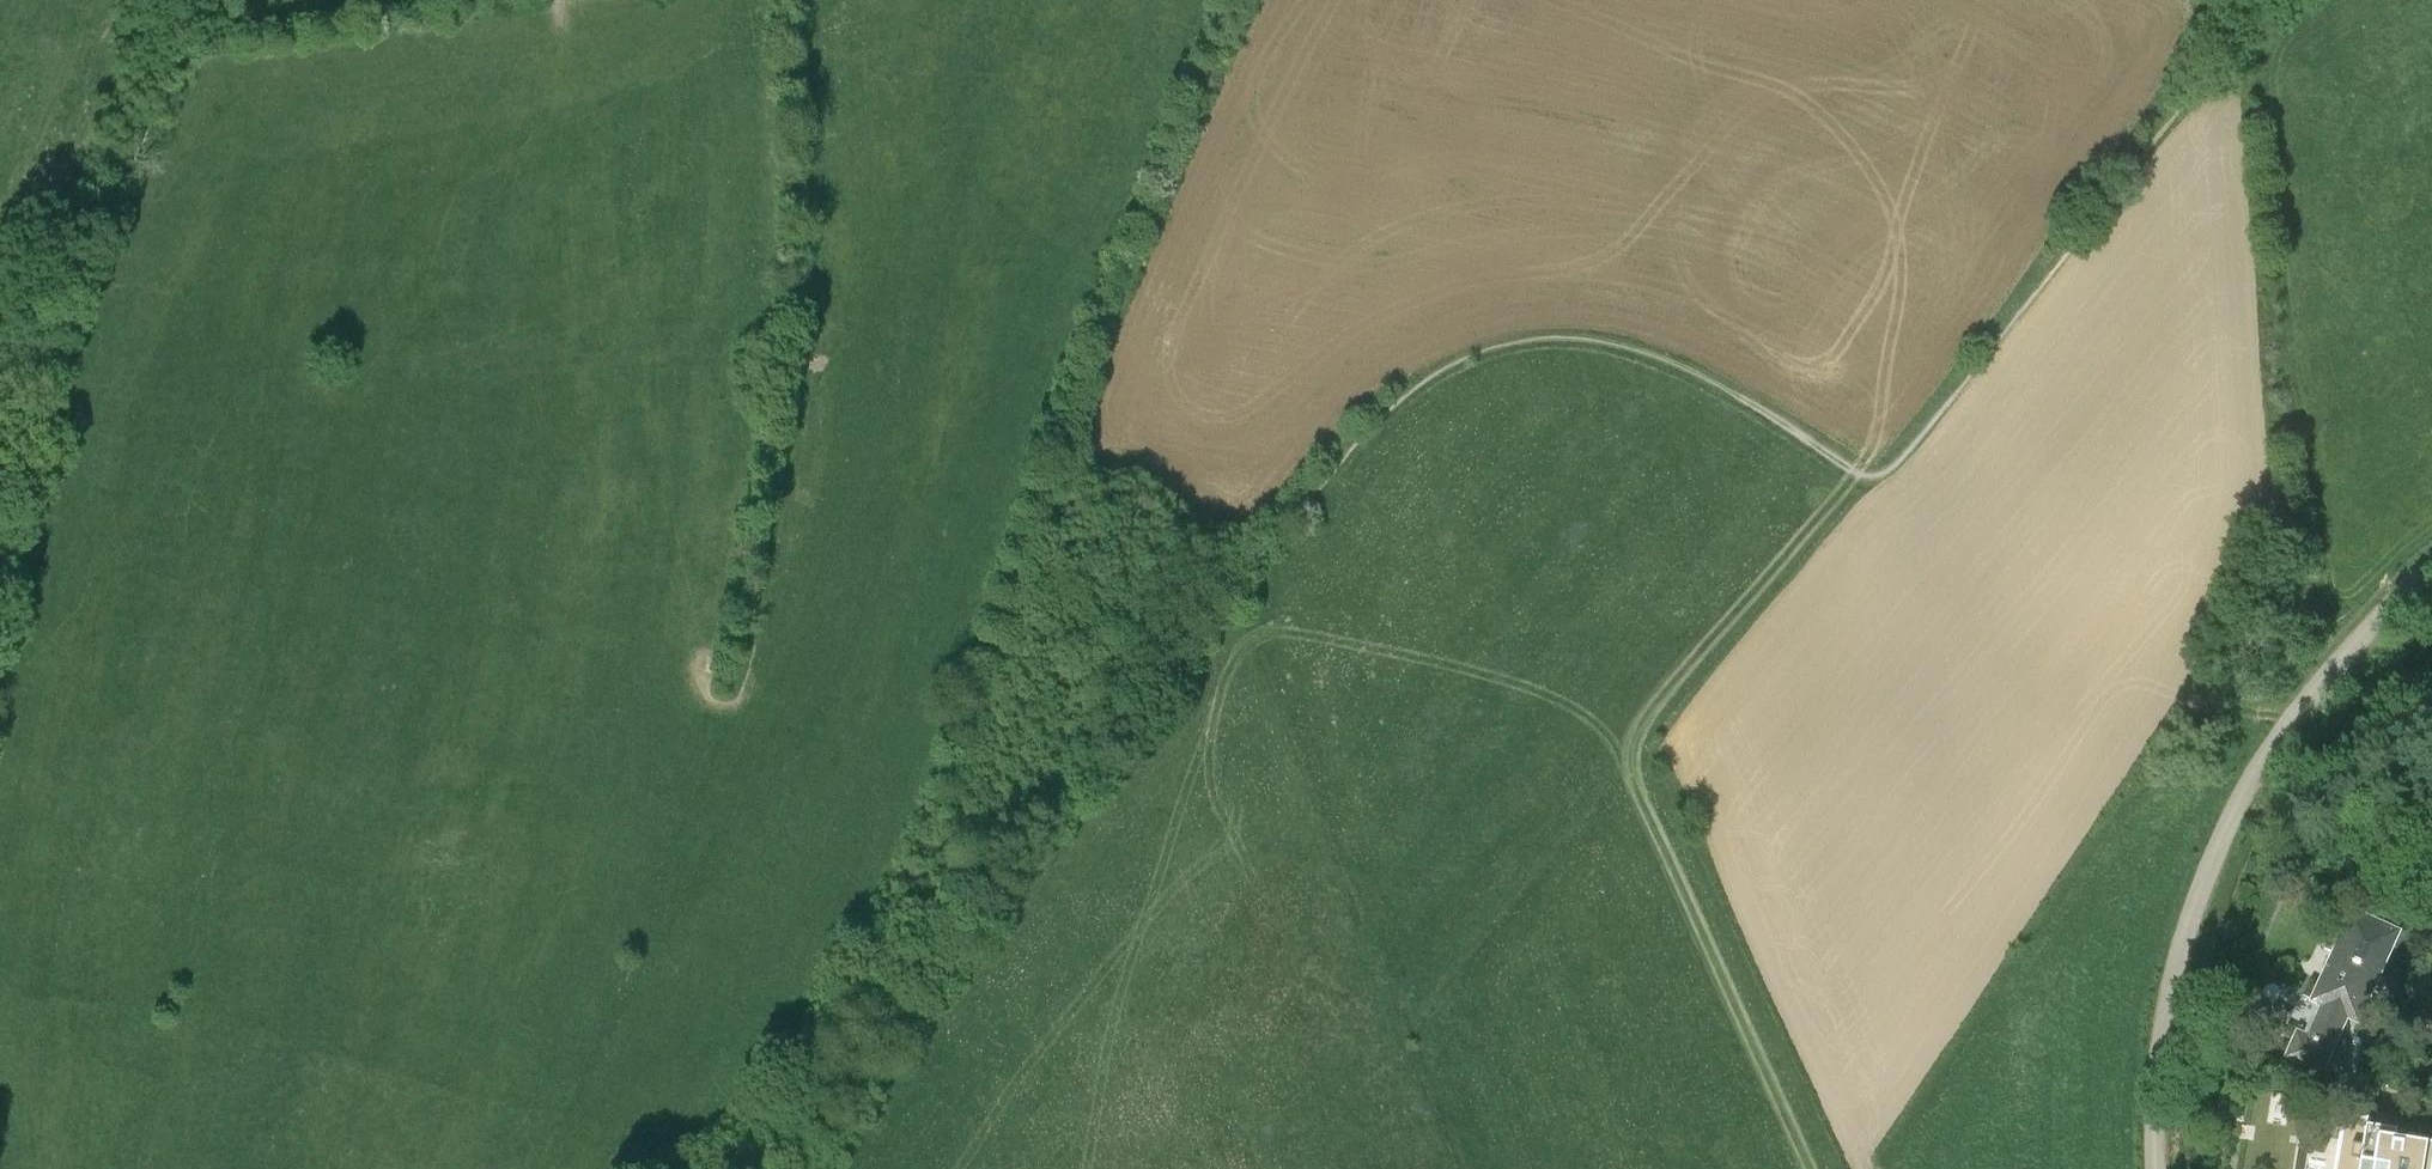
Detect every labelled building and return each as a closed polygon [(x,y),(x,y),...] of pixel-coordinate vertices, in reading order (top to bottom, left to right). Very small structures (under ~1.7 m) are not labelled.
[(2416,924),(2367,902),(2325,994),(2332,997),(2320,1025),(2313,1022),(2300,1050),(2337,1067),(2363,1010),(2374,1015),(2416,924)] [(2277,1122),(2295,1124),(2298,1096),(2280,1094),(2277,1122)] [(2414,1112),(2412,1124),(2384,1119),(2384,1113),(2359,1109),(2350,1168),(2431,1168),(2431,1114),(2414,1112)]
